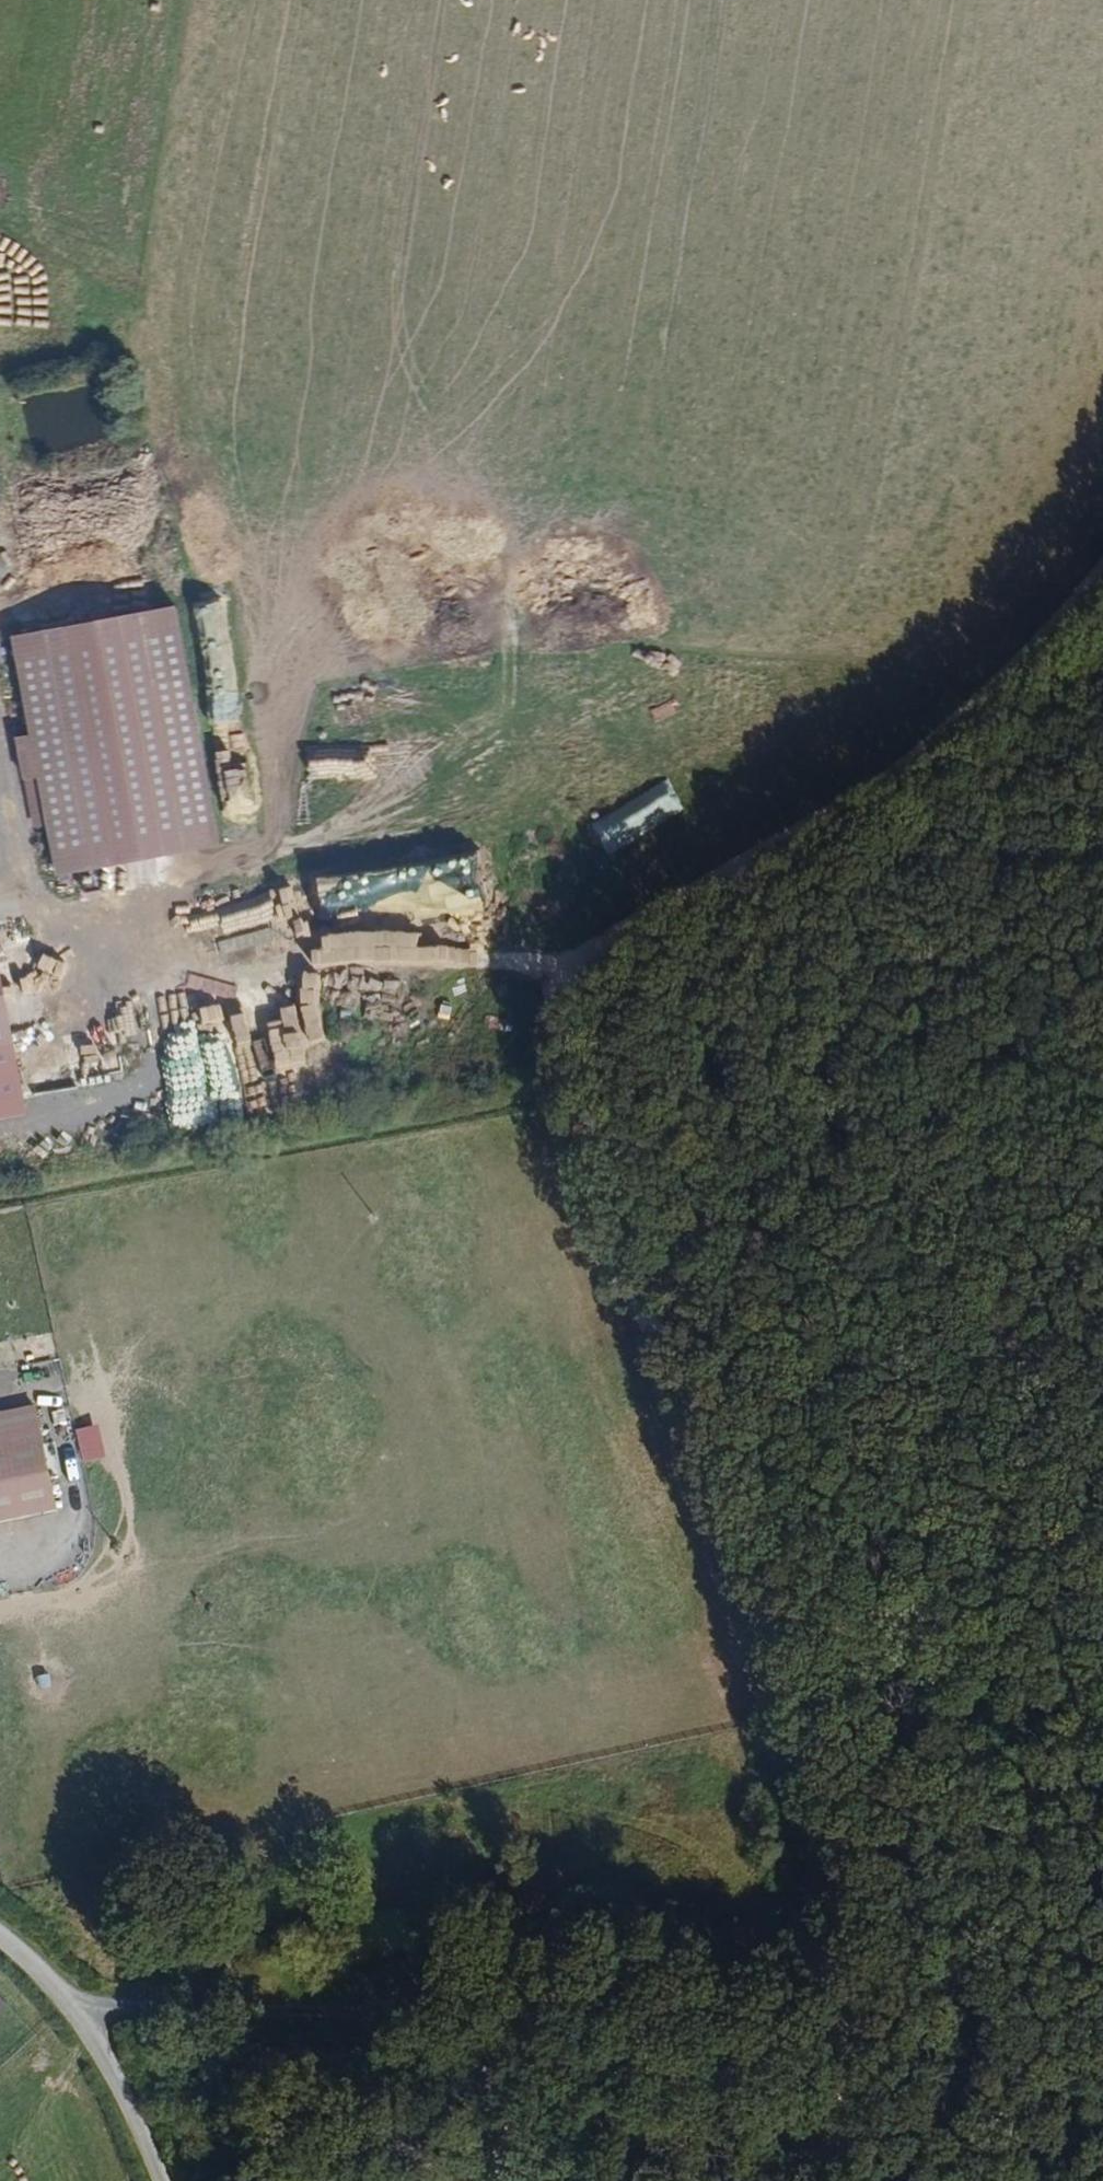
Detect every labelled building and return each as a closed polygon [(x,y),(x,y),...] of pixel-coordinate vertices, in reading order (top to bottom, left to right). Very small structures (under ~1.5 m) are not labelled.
[(0,273),(0,304),(14,304),(13,273),(0,273)] [(175,605),(10,636),(57,876),(221,844),(175,605)] [(205,719),(240,714),(233,660),(199,664),(205,719)] [(358,938),(494,914),(482,845),(345,870),(358,938)] [(188,962),(185,978),(248,987),(250,972),(188,962)] [(146,1006),(206,1011),(207,992),(181,990),(182,972),(149,970),(146,1006)] [(354,1011),(365,985),(346,977),(335,1003),(354,1011)] [(0,983),(0,1120),(25,1115),(0,983)] [(398,1010),(393,1025),(427,1037),(433,1022),(398,1010)] [(36,1409),(0,1417),(0,1524),(57,1512),(36,1409)] [(98,1424),(76,1430),(84,1461),(106,1455),(98,1424)]
